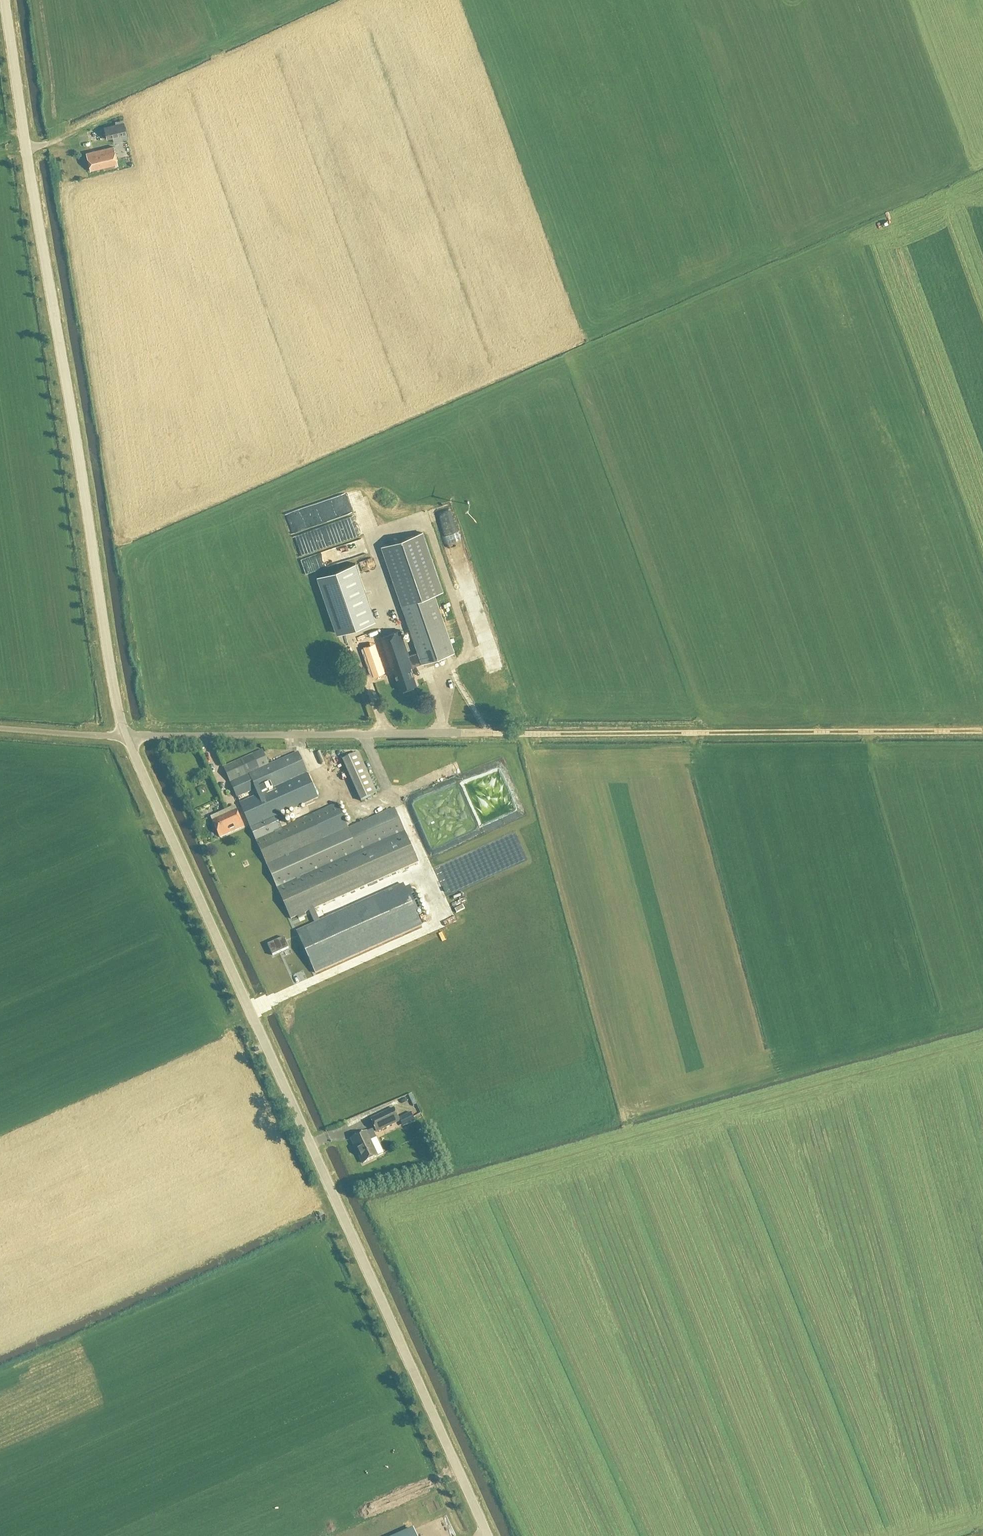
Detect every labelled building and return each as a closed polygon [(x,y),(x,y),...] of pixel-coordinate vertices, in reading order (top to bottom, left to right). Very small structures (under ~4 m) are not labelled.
[(123,123),(104,128),(106,140),(126,135),(123,123)] [(117,167),(112,147),(86,154),(90,171),(115,165),(116,168),(117,167)] [(366,514),(299,533),(304,552),(342,541),(343,543),(359,538),(357,528),(369,524),(366,514)] [(416,686),(410,668),(454,653),(434,594),(443,591),(422,532),(381,546),(393,580),(418,653),(408,656),(399,631),(380,638),(390,667),(384,669),(374,640),(360,645),(372,682),(387,678),(386,677),(392,675),(393,676),(395,675),(401,691),(416,686)] [(361,538),(344,543),(349,559),(366,553),(361,538)] [(358,564),(361,572),(372,568),(369,560),(358,564)] [(355,564),(317,577),(337,634),(375,621),(355,564)] [(387,579),(384,569),(371,573),(374,583),(387,579)] [(253,756),(224,768),(237,798),(256,790),(259,796),(300,778),(308,774),(299,752),(269,765),(263,751),(253,756)] [(376,795),(357,752),(341,759),(361,802),(376,795)] [(501,769),(460,783),(475,828),(516,815),(501,769)] [(259,796),(241,804),(251,828),(257,841),(291,919),(297,917),(298,919),(305,916),(304,913),(309,911),(315,924),(319,922),(314,909),(420,862),(396,808),(347,829),(337,805),(282,829),(276,817),(319,798),(308,774),(300,778),(259,796)] [(202,786),(195,789),(197,794),(205,791),(202,786)] [(231,802),(229,793),(221,795),(223,804),(231,802)] [(244,828),(236,808),(211,818),(220,839),(244,828)] [(315,924),(297,932),(315,974),(421,926),(416,913),(422,910),(415,895),(409,898),(403,885),(319,922),(315,924)] [(399,1121),(393,1109),(370,1120),(376,1132),(399,1121)] [(415,1122),(411,1112),(402,1117),(406,1126),(415,1122)] [(378,1156),(371,1142),(377,1139),(372,1129),(351,1139),(363,1164),(378,1156)] [(405,1136),(391,1140),(394,1151),(408,1147),(405,1136)]
